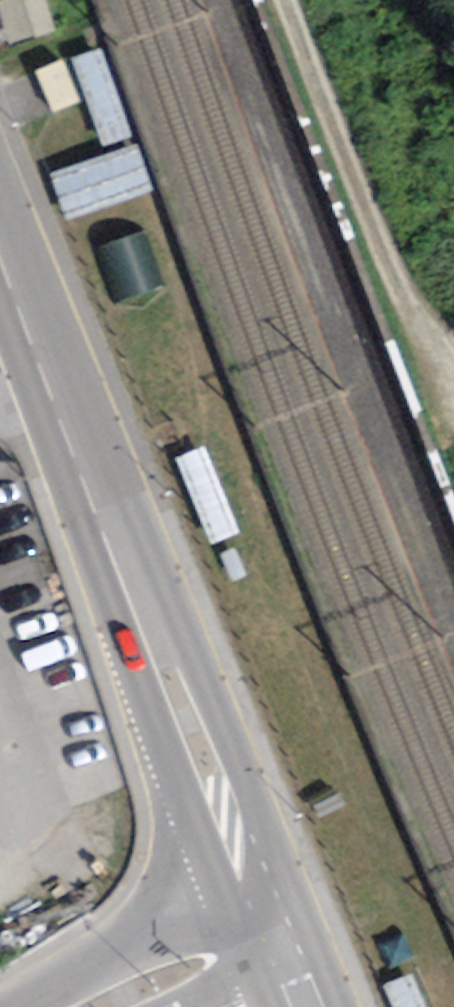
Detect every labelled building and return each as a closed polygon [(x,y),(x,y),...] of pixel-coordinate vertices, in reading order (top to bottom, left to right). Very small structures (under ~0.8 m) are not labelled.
[(62,31),(55,0),(19,0),(12,2),(21,41),(62,31)] [(80,216),(160,185),(144,145),(64,176),(80,216)]
